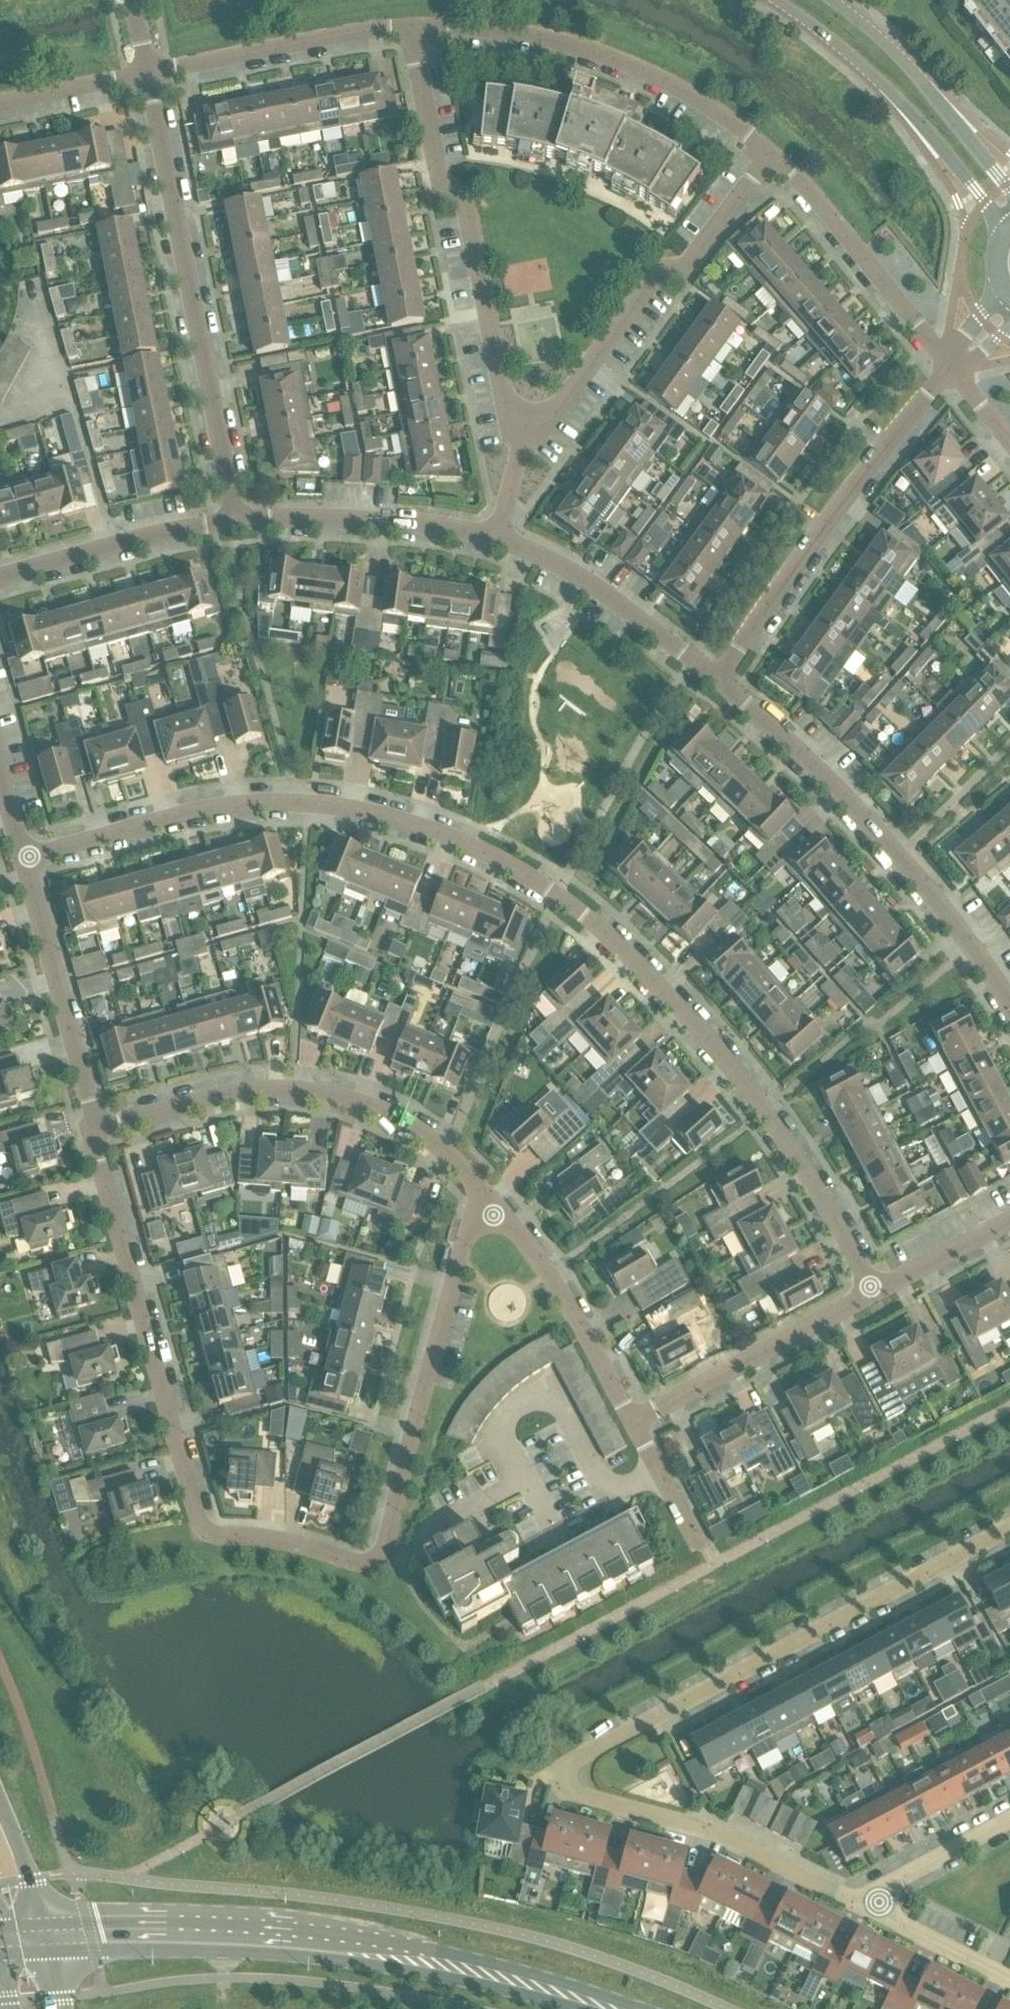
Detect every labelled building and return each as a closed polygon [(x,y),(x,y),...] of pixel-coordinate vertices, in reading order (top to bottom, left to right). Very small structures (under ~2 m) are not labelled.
[(965,12),(1009,69),(1009,0),(980,0),(965,12)] [(356,84),(363,124),(398,117),(392,86),(379,88),(377,80),(356,84)] [(342,128),(363,124),(356,84),(334,88),(342,128)] [(334,88),(313,92),(321,132),(342,128),(338,109),(334,88)] [(300,137),(321,132),(313,92),(292,97),(300,137)] [(669,217),(700,174),(687,165),(663,150),(637,136),(626,131),(635,109),(606,97),(595,93),(593,98),(575,92),(570,109),(529,100),(501,95),(486,93),(480,146),(531,154),(580,169),(626,190),(669,217)] [(279,141),(300,137),(292,97),(271,101),(279,141)] [(257,145),(279,141),(271,101),(250,105),(257,145)] [(236,149),(257,145),(250,105),(228,109),(236,149)] [(202,156),(236,149),(228,109),(206,113),(208,122),(196,125),(202,156)] [(79,139),(87,181),(99,178),(100,184),(104,188),(112,186),(117,210),(121,209),(123,218),(140,215),(138,204),(134,204),(131,189),(142,187),(139,166),(127,168),(125,157),(108,160),(103,134),(79,139)] [(67,185),(87,181),(79,139),(79,141),(58,145),(67,185)] [(46,189),(67,185),(58,145),(37,149),(46,189)] [(25,193),(46,189),(37,149),(17,153),(25,193)] [(25,193),(17,153),(17,151),(0,155),(0,210),(5,209),(3,197),(25,193)] [(386,155),(372,158),(374,171),(389,168),(386,155)] [(350,167),(352,175),(366,173),(364,164),(350,167)] [(337,178),(352,175),(350,167),(335,170),(337,178)] [(307,175),(309,184),(323,181),(321,172),(307,175)] [(366,201),(398,195),(393,173),(362,179),(366,201)] [(294,187),(309,184),(307,175),(293,178),(294,187)] [(265,183),(267,192),(281,189),(279,181),(265,183)] [(252,195),(267,192),(265,183),(250,186),(252,195)] [(324,202),(322,187),(313,189),(316,204),(324,202)] [(310,205),(307,190),(298,192),(301,206),(310,205)] [(370,222),(402,216),(398,195),(366,201),(370,222)] [(231,228),(263,222),(259,200),(227,206),(231,228)] [(351,205),(327,207),(328,217),(352,214),(351,205)] [(96,224),(94,214),(79,217),(81,227),(96,224)] [(322,232),(330,230),(327,216),(319,218),(322,232)] [(374,244),(406,237),(402,216),(370,222),(374,244)] [(307,235),(316,233),(313,219),(304,221),(307,235)] [(52,223),(54,232),(69,229),(67,220),(52,223)] [(235,249),(267,243),(263,222),(231,228),(235,249)] [(38,236),(54,232),(52,223),(36,226),(38,236)] [(103,252),(135,246),(130,224),(98,230),(103,252)] [(748,272),(779,245),(765,228),(758,234),(749,225),(725,246),(748,272)] [(330,230),(322,232),(324,247),(333,245),(330,230)] [(316,233),(307,235),(310,249),(318,248),(316,233)] [(378,265),(410,258),(406,237),(374,244),(378,265)] [(239,270),(271,264),(267,243),(235,249),(239,270)] [(779,245),(748,272),(749,273),(763,289),(793,262),(779,245)] [(41,248),(44,263),(54,261),(51,246),(41,248)] [(107,273),(139,267),(135,246),(103,252),(107,273)] [(343,257),(360,256),(359,246),(342,248),(343,257)] [(383,286),(415,280),(410,258),(378,265),(383,286)] [(327,275),(335,273),(333,259),(324,261),(327,275)] [(56,274),(54,261),(44,263),(47,276),(56,274)] [(319,277),(327,275),(324,261),(316,262),(319,277)] [(777,305),(808,278),(793,262),(763,289),(777,305)] [(239,270),(244,291),(275,285),(271,264),(239,270)] [(111,294),(143,288),(139,267),(107,273),(111,294)] [(327,275),(330,289),(338,288),(335,273),(327,275)] [(321,291),(330,289),(327,275),(319,277),(321,291)] [(822,294),(808,278),(777,305),(784,314),(779,319),(778,323),(783,328),(791,321),(822,294)] [(387,307),(419,301),(415,280),(383,286),(387,307)] [(248,313),(280,306),(275,285),(244,291),(248,313)] [(115,315),(147,309),(143,288),(111,294),(115,315)] [(58,289),(48,292),(53,307),(62,304),(58,289)] [(805,337),(836,310),(822,294),(791,321),(805,337)] [(736,316),(741,309),(729,300),(724,307),(736,316)] [(338,317),(347,315),(344,301),(336,302),(338,317)] [(419,301),(387,307),(391,329),(423,323),(419,301)] [(53,307),(56,319),(66,317),(62,304),(53,307)] [(324,320),(332,318),(330,304),(321,305),(324,320)] [(252,334),(284,328),(280,306),(248,313),(252,334)] [(699,325),(725,344),(739,326),(712,307),(699,325)] [(119,336),(151,330),(147,309),(115,315),(119,336)] [(741,309),(736,316),(747,325),(753,317),(741,309)] [(819,354),(850,327),(836,310),(805,337),(819,354)] [(347,315),(338,317),(341,331),(350,329),(347,315)] [(332,318),(324,320),(327,334),(335,332),(332,318)] [(713,361),(725,344),(699,325),(687,342),(713,361)] [(834,370),(840,364),(865,343),(850,327),(819,354),(834,370)] [(284,328),(252,334),(256,356),(288,350),(284,328)] [(767,345),(773,338),(761,329),(756,336),(767,345)] [(151,330),(119,336),(124,358),(156,352),(151,330)] [(70,331),(60,334),(64,347),(74,345),(70,331)] [(391,371),(431,363),(427,341),(418,343),(416,331),(384,337),(391,371)] [(773,338),(767,345),(779,353),(784,346),(773,338)] [(3,351),(24,362),(30,352),(9,340),(3,351)] [(700,379),(713,361),(687,342),(674,360),(700,379)] [(865,343),(840,364),(855,381),(868,370),(872,374),(888,360),(873,344),(869,348),(865,343)] [(64,347),(68,361),(78,358),(74,345),(64,347)] [(24,362),(3,351),(0,356),(0,363),(18,373),(24,362)] [(271,383),(262,385),(267,407),(307,399),(304,386),(311,385),(304,352),(286,355),(289,367),(268,371),(271,383)] [(772,358),(765,353),(756,366),(763,371),(772,358)] [(129,387),(161,381),(157,359),(125,365),(129,387)] [(688,396),(700,379),(674,360),(661,377),(688,396)] [(792,378),(797,371),(785,362),(780,369),(792,378)] [(18,373),(0,363),(0,376),(12,383),(18,373)] [(395,392),(435,384),(431,363),(391,371),(395,392)] [(763,371),(756,366),(748,376),(755,382),(763,371)] [(797,371),(792,378),(803,387),(809,380),(797,371)] [(12,383),(0,376),(0,390),(7,394),(12,383)] [(674,414),(688,396),(661,377),(648,395),(674,414)] [(757,389),(764,394),(773,382),(766,377),(757,389)] [(78,397),(88,394),(84,381),(74,383),(78,397)] [(134,408),(166,402),(161,381),(129,387),(134,408)] [(355,400),(363,399),(361,384),(352,386),(355,400)] [(399,414),(440,406),(435,384),(395,392),(399,414)] [(834,409),(841,398),(822,384),(814,395),(834,409)] [(746,393),(739,388),(730,400),(737,405),(746,393)] [(756,405),(764,394),(757,389),(749,400),(756,405)] [(783,408),(817,432),(830,414),(797,390),(783,408)] [(88,394),(78,397),(82,411),(92,408),(88,394)] [(342,414),(351,412),(348,398),(340,400),(342,414)] [(271,428),(311,420),(307,399),(267,407),(271,428)] [(363,399),(355,400),(358,415),(366,413),(363,399)] [(737,405),(730,400),(722,411),(729,416),(737,405)] [(138,429),(170,423),(166,402),(134,408),(138,429)] [(402,434),(399,435),(399,436),(444,427),(440,406),(399,414),(402,434)] [(623,430),(656,455),(667,439),(676,445),(685,432),(651,407),(643,417),(636,412),(623,430)] [(804,449),(817,432),(783,408),(771,425),(804,449)] [(731,423),(738,428),(747,417),(740,411),(731,423)] [(121,412),(101,413),(102,429),(117,428),(119,456),(124,455),(121,412)] [(351,412),(342,414),(345,429),(354,427),(351,412)] [(63,431),(75,427),(72,415),(60,419),(63,431)] [(311,420),(271,428),(275,449),(315,442),(311,420)] [(96,422),(86,425),(90,439),(100,437),(96,422)] [(704,434),(711,440),(720,428),(713,422),(704,434)] [(142,451),(174,445),(170,423),(138,429),(142,451)] [(730,440),(738,428),(731,423),(723,435),(730,440)] [(363,442),(372,440),(368,424),(360,426),(363,442)] [(791,467),(804,449),(771,425),(758,443),(791,467)] [(17,431),(19,441),(35,436),(32,427),(17,431)] [(444,427),(399,436),(403,457),(448,448),(444,427)] [(623,430),(610,448),(643,472),(647,475),(652,469),(648,466),(656,455),(623,430)] [(4,445),(19,441),(17,431),(2,435),(4,445)] [(959,450),(947,434),(930,448),(934,453),(917,466),(925,476),(912,487),(928,507),(953,486),(946,477),(962,465),(954,454),(959,450)] [(90,439),(94,452),(104,449),(100,437),(90,439)] [(372,440),(363,442),(366,454),(374,453),(372,440)] [(315,442),(275,449),(279,471),(297,468),(298,474),(319,475),(319,474),(314,449),(316,448),(315,442)] [(778,485),(791,467),(758,443),(745,461),(778,485)] [(146,472),(178,466),(174,445),(142,451),(146,472)] [(448,448),(403,457),(406,478),(438,473),(439,479),(460,479),(455,454),(449,455),(448,448)] [(630,489),(643,472),(610,448),(597,465),(630,489)] [(711,470),(717,453),(704,448),(698,466),(711,470)] [(70,457),(48,463),(51,474),(62,515),(85,508),(80,489),(92,485),(83,454),(70,457)] [(359,484),(360,458),(346,457),(344,484),(359,484)] [(379,485),(381,459),(366,458),(365,485),(379,485)] [(108,464),(98,466),(102,481),(112,479),(108,464)] [(618,507),(630,489),(597,465),(584,482),(618,507)] [(178,466),(146,472),(150,494),(182,488),(178,466)] [(720,494),(754,518),(767,500),(759,495),(767,484),(741,466),(720,494)] [(61,514),(62,515),(51,474),(30,480),(41,519),(61,514)] [(664,488),(672,493),(680,481),(673,476),(664,488)] [(102,481),(106,494),(116,491),(112,479),(102,481)] [(680,491),(687,496),(696,485),(689,479),(680,491)] [(21,525),(41,519),(30,480),(10,486),(21,525)] [(605,524),(618,507),(584,482),(572,500),(598,519),(605,524)] [(950,535),(994,500),(986,490),(984,492),(976,482),(960,495),(953,486),(928,507),(950,535)] [(21,525),(10,486),(0,488),(0,530),(0,531),(21,525)] [(663,504),(672,493),(664,488),(656,499),(663,504)] [(679,508),(687,496),(680,491),(672,503),(679,508)] [(720,494),(708,511),(741,536),(754,518),(720,494)] [(585,537),(598,519),(572,500),(567,506),(563,502),(550,519),(567,532),(570,527),(585,537)] [(991,534),(1007,521),(1000,512),(1002,510),(994,500),(950,535),(950,536),(957,530),(971,548),(957,560),(964,569),(998,542),(991,534)] [(886,504),(876,517),(896,532),(906,518),(886,504)] [(640,520),(647,525),(656,514),(649,508),(640,520)] [(728,553),(741,536),(708,511),(695,529),(728,553)] [(654,526),(661,531),(670,519),(663,514),(654,526)] [(638,537),(647,525),(640,520),(631,532),(638,537)] [(653,543),(661,531),(654,526),(646,537),(653,543)] [(715,570),(728,553),(695,529),(682,546),(715,570)] [(611,552),(622,559),(636,540),(626,532),(611,552)] [(869,556),(902,580),(923,552),(897,533),(890,543),(883,538),(869,556)] [(1009,579),(1009,547),(1005,551),(998,542),(964,569),(965,570),(973,563),(980,573),(987,568),(1002,586),(1009,579)] [(652,551),(642,543),(626,563),(637,571),(652,551)] [(702,588),(715,570),(682,546),(669,564),(702,588)] [(907,583),(902,580),(869,556),(857,573),(894,601),(907,583)] [(957,560),(943,570),(951,580),(964,569),(957,560)] [(698,594),(702,588),(669,564),(675,569),(663,587),(677,597),(673,602),(690,614),(703,597),(698,594)] [(259,579),(258,605),(275,608),(276,602),(291,604),(290,610),(291,610),(297,568),(273,565),(271,581),(259,579)] [(313,613),(318,572),(297,569),(298,568),(297,568),(291,610),(313,613)] [(334,616),(340,574),(339,574),(339,575),(318,572),(313,613),(334,616)] [(882,618),(894,601),(857,573),(844,591),(882,618)] [(368,632),(372,599),(360,597),(363,577),(340,574),(334,616),(357,619),(355,630),(368,632)] [(179,582),(189,617),(206,612),(207,617),(219,614),(214,595),(208,597),(202,575),(179,582)] [(1002,586),(1009,596),(1009,579),(1002,586)] [(372,599),(368,632),(380,633),(381,629),(404,632),(406,620),(411,584),(387,580),(384,600),(372,599)] [(179,583),(159,589),(170,628),(191,623),(189,617),(179,582),(179,583)] [(427,621),(432,588),(411,585),(411,584),(406,620),(407,618),(427,621)] [(448,631),(453,591),(432,588),(427,621),(426,628),(448,631)] [(138,595),(149,634),(170,628),(159,589),(138,595)] [(469,634),(475,592),(474,592),(474,593),(453,591),(448,631),(469,634)] [(844,591),(831,608),(868,636),(874,627),(883,634),(889,624),(882,618),(844,591)] [(475,592),(469,634),(491,637),(489,648),(504,650),(508,617),(495,615),(498,595),(475,592)] [(138,595),(118,600),(129,640),(149,634),(138,595)] [(118,600),(97,606),(108,646),(129,640),(118,600)] [(87,652),(108,646),(97,606),(76,612),(87,652)] [(856,653),(868,636),(831,608),(818,625),(856,653)] [(76,612),(55,618),(66,657),(87,652),(76,612)] [(929,627),(936,633),(946,622),(939,616),(929,627)] [(46,663),(66,657),(55,618),(35,624),(46,663)] [(35,624),(35,622),(23,626),(22,620),(4,625),(9,644),(15,643),(21,664),(43,658),(45,663),(46,663),(35,624)] [(843,670),(856,653),(818,625),(805,643),(843,670)] [(994,639),(981,625),(973,632),(985,647),(994,639)] [(926,643),(936,633),(929,627),(920,638),(926,643)] [(287,643),(288,634),(270,631),(268,641),(287,643)] [(288,634),(287,643),(300,645),(302,635),(288,634)] [(316,647),(329,649),(331,639),(317,637),(316,647)] [(218,649),(215,639),(197,644),(200,654),(218,649)] [(830,688),(843,670),(805,643),(793,660),(830,688)] [(176,650),(179,660),(192,656),(190,646),(176,650)] [(422,659),(423,649),(410,647),(408,657),(422,659)] [(900,659),(907,665),(917,654),(910,648),(900,659)] [(999,710),(1009,700),(1009,690),(1008,688),(1009,687),(1009,672),(986,648),(977,658),(985,667),(970,681),(999,710)] [(423,649),(422,659),(436,660),(437,651),(423,649)] [(165,664),(179,660),(176,650),(163,654),(165,664)] [(919,661),(925,667),(935,656),(928,650),(919,661)] [(444,662),(457,663),(459,654),(445,652),(444,662)] [(897,676),(907,665),(900,659),(891,670),(897,676)] [(784,662),(771,680),(788,692),(791,687),(805,698),(817,706),(830,688),(793,660),(788,666),(784,662)] [(136,665),(138,674),(152,671),(149,661),(136,665)] [(916,678),(925,667),(919,661),(909,672),(916,678)] [(330,663),(324,685),(335,688),(340,665),(330,663)] [(405,664),(402,677),(415,680),(418,666),(405,664)] [(125,678),(138,674),(136,665),(122,669),(125,678)] [(107,670),(93,673),(96,684),(109,680),(107,670)] [(93,673),(80,677),(82,687),(96,684),(93,673)] [(139,677),(143,695),(157,692),(152,674),(139,677)] [(48,679),(18,688),(19,688),(23,704),(53,696),(48,679)] [(72,679),(59,683),(61,693),(75,689),(72,679)] [(871,692),(878,697),(888,686),(881,681),(871,692)] [(984,726),(999,710),(970,681),(955,697),(984,726)] [(208,686),(217,717),(228,714),(237,745),(261,738),(251,702),(249,703),(247,696),(226,702),(220,682),(208,686)] [(890,694),(896,699),(906,688),(900,683),(890,694)] [(206,721),(217,717),(208,686),(196,689),(201,709),(179,715),(192,761),(205,757),(204,755),(215,752),(206,721)] [(878,697),(871,692),(862,702),(868,708),(878,697)] [(329,717),(323,754),(325,755),(324,761),(345,765),(346,758),(348,759),(354,727),(365,729),(370,696),(358,694),(355,714),(351,713),(351,714),(333,711),(332,717),(329,717)] [(887,710),(896,699),(890,694),(880,704),(887,710)] [(984,726),(955,697),(951,694),(937,709),(941,713),(969,741),(984,726)] [(395,770),(403,722),(379,718),(383,698),(370,696),(365,729),(376,731),(371,762),(381,764),(381,767),(395,770)] [(192,761),(179,715),(178,715),(180,722),(158,728),(150,702),(138,705),(147,737),(158,734),(167,765),(177,762),(178,765),(192,761)] [(136,740),(147,737),(138,705),(126,709),(131,728),(109,735),(122,781),(135,777),(134,774),(145,771),(136,740)] [(854,705),(831,731),(840,740),(863,714),(854,705)] [(436,741),(442,708),(430,706),(426,726),(403,722),(395,770),(409,772),(409,769),(420,771),(425,739),(436,741)] [(442,708),(436,741),(448,743),(442,775),(468,779),(474,741),(471,741),(473,734),(453,731),(457,711),(442,708)] [(866,720),(872,726),(882,715),(875,710),(866,720)] [(954,756),(969,741),(941,713),(925,728),(954,756)] [(122,781),(109,735),(86,741),(80,722),(68,725),(77,757),(88,754),(97,785),(107,782),(108,785),(122,781)] [(66,760),(77,757),(68,725),(56,729),(62,748),(40,754),(42,761),(40,762),(50,798),(75,791),(66,760)] [(845,744),(854,752),(870,734),(861,726),(845,744)] [(676,740),(667,756),(669,758),(673,762),(670,765),(682,777),(689,769),(714,743),(697,727),(682,743),(676,740)] [(938,772),(954,756),(925,728),(910,743),(938,772)] [(938,772),(910,743),(910,744),(907,741),(892,756),(900,764),(923,787),(938,772)] [(689,769),(682,777),(698,792),(701,788),(729,759),(714,744),(715,744),(714,743),(689,769)] [(717,803),(745,774),(729,759),(701,788),(717,803)] [(918,792),(923,787),(900,764),(884,780),(897,792),(892,796),(907,811),(922,796),(918,792)] [(717,803),(715,805),(731,819),(737,813),(760,789),(745,774),(717,803)] [(659,801),(666,794),(655,783),(648,790),(659,801)] [(748,833),(777,802),(776,802),(775,803),(760,789),(737,813),(752,827),(748,832),(748,833)] [(637,803),(641,807),(649,799),(642,793),(635,801),(637,803)] [(666,794),(659,801),(670,811),(677,803),(666,794)] [(765,867),(789,844),(779,834),(794,819),(777,802),(748,833),(765,849),(757,858),(765,867)] [(691,830),(698,823),(688,814),(681,821),(691,830)] [(1008,814),(991,828),(1009,850),(1009,817),(1008,814)] [(673,835),(680,828),(668,817),(661,825),(673,835)] [(698,823),(691,830),(701,840),(708,833),(698,823)] [(690,838),(680,828),(673,835),(683,845),(690,838)] [(1009,866),(1009,850),(991,828),(975,842),(1001,873),(1009,866)] [(639,837),(635,841),(626,836),(619,850),(624,854),(608,870),(626,886),(656,853),(639,837)] [(800,884),(832,857),(816,839),(799,854),(789,844),(765,867),(774,877),(785,867),(800,884)] [(253,846),(262,882),(279,877),(281,882),(289,880),(290,862),(282,861),(276,840),(253,846)] [(1001,873),(975,842),(970,847),(966,842),(949,856),(963,872),(967,868),(979,882),(986,875),(991,882),(1001,873)] [(712,850),(723,860),(730,853),(719,843),(712,850)] [(345,892),(361,853),(339,844),(330,864),(322,863),(321,882),(330,885),(332,880),(346,886),(344,891),(345,892)] [(252,848),(233,853),(242,886),(244,893),(264,887),(262,882),(253,846),(252,846),(252,848)] [(701,848),(694,855),(704,865),(711,857),(701,848)] [(233,853),(212,859),(221,892),(233,888),(235,895),(244,893),(242,886),(233,853)] [(365,900),(380,862),(361,854),(362,853),(361,853),(345,892),(365,900)] [(642,900),(670,870),(670,869),(671,868),(656,853),(626,886),(626,887),(627,886),(642,900)] [(711,857),(704,865),(714,874),(721,867),(711,857)] [(815,901),(846,873),(832,858),(833,857),(832,857),(800,884),(815,901)] [(212,859),(191,865),(200,898),(203,907),(223,901),(221,892),(212,859)] [(388,901),(400,870),(380,862),(365,900),(366,900),(368,894),(388,901)] [(179,903),(200,898),(191,865),(170,871),(179,903)] [(388,901),(384,911),(404,920),(401,927),(413,931),(425,900),(414,896),(421,878),(400,870),(388,901)] [(658,915),(686,885),(670,870),(642,900),(658,915)] [(158,909),(179,903),(170,871),(149,877),(158,909)] [(846,873),(815,901),(825,912),(817,919),(821,924),(829,917),(860,890),(846,873)] [(149,877),(128,882),(137,915),(140,924),(161,918),(158,909),(149,877)] [(117,921),(137,915),(128,882),(108,888),(117,921)] [(686,885),(658,915),(674,929),(673,930),(702,899),(687,885),(686,885)] [(449,934),(465,896),(444,887),(437,905),(425,900),(413,931),(424,936),(429,925),(449,934)] [(87,892),(87,893),(98,935),(99,935),(119,930),(117,921),(108,888),(87,894),(87,892)] [(95,936),(98,935),(87,893),(76,896),(74,890),(56,895),(62,914),(67,913),(73,934),(76,934),(78,940),(95,935),(95,936)] [(843,933),(874,906),(860,890),(829,917),(843,933)] [(469,942),(485,904),(465,896),(449,934),(469,942)] [(769,911),(777,905),(771,898),(763,905),(769,911)] [(717,937),(740,913),(730,903),(719,915),(702,899),(673,930),(691,946),(708,928),(717,937)] [(469,942),(468,943),(488,952),(492,944),(505,911),(504,911),(504,912),(485,904),(469,942)] [(854,953),(889,922),(874,906),(843,933),(857,948),(853,952),(854,953)] [(786,925),(794,919),(784,908),(777,915),(786,925)] [(289,909),(274,913),(276,923),(292,918),(289,909)] [(998,918),(1007,930),(1009,927),(1009,909),(998,918)] [(505,911),(492,944),(505,949),(503,955),(517,961),(524,943),(519,941),(527,920),(505,911)] [(261,927),(276,923),(274,913),(258,918),(261,927)] [(721,981),(753,953),(738,936),(751,924),(740,913),(717,937),(726,946),(705,964),(721,981)] [(794,919),(786,925),(795,936),(803,929),(794,919)] [(327,936),(331,926),(318,921),(314,931),(327,936)] [(243,922),(230,925),(233,935),(246,931),(243,922)] [(868,969),(902,938),(903,937),(889,922),(854,953),(868,969)] [(216,929),(219,939),(233,935),(230,925),(216,929)] [(331,926),(327,936),(340,941),(344,931),(331,926)] [(773,935),(783,946),(790,939),(781,929),(773,935)] [(189,940),(192,950),(205,946),(203,936),(189,940)] [(239,950),(255,945),(252,936),(236,940),(239,950)] [(354,947),(367,952),(371,942),(358,937),(354,947)] [(902,938),(868,969),(877,962),(887,974),(883,978),(891,988),(906,975),(902,970),(919,955),(902,938)] [(192,950),(189,940),(176,944),(179,953),(192,950)] [(239,950),(236,940),(221,945),(223,954),(239,950)] [(815,958),(822,951),(813,941),(805,947),(815,958)] [(314,964),(332,970),(340,949),(322,942),(314,964)] [(159,943),(146,947),(149,958),(162,955),(159,943)] [(477,959),(479,949),(460,945),(458,955),(477,959)] [(195,959),(208,955),(205,946),(192,950),(195,959)] [(146,947),(133,950),(136,962),(149,958),(146,947)] [(179,953),(181,963),(195,959),(192,950),(179,953)] [(802,968),(809,961),(800,950),(793,957),(802,968)] [(822,951),(815,958),(824,968),(832,962),(822,951)] [(359,968),(363,957),(350,952),(346,962),(359,968)] [(127,953),(112,957),(115,968),(130,964),(127,953)] [(736,996),(767,969),(753,953),(721,981),(722,982),(723,981),(736,996)] [(102,954),(72,962),(77,978),(107,970),(102,954)] [(363,957),(359,968),(371,973),(376,963),(363,957)] [(164,960),(151,964),(154,973),(166,970),(164,960)] [(809,961),(802,968),(811,978),(819,972),(809,961)] [(182,979),(198,975),(194,963),(178,967),(182,979)] [(151,964),(137,968),(139,977),(154,973),(151,964)] [(551,1037),(576,1014),(568,1006),(592,984),(575,965),(547,991),(548,993),(543,997),(558,1014),(530,1039),(538,1048),(540,1046),(540,1047),(551,1037)] [(750,1013),(781,986),(767,969),(736,996),(750,1013)] [(130,970),(116,974),(118,983),(132,979),(130,970)] [(434,971),(430,981),(443,986),(447,976),(434,971)] [(843,990),(851,984),(842,973),(834,980),(843,990)] [(109,976),(78,984),(83,1000),(113,992),(109,976)] [(471,995),(475,984),(462,979),(458,989),(471,995)] [(263,980),(246,984),(250,999),(260,1035),(283,1028),(277,1007),(283,1005),(278,986),(271,988),(266,989),(263,980)] [(163,998),(174,995),(171,981),(159,984),(163,998)] [(831,1000),(838,994),(829,983),(821,990),(831,1000)] [(475,984),(471,995),(501,1007),(505,997),(475,984)] [(851,984),(843,990),(854,1002),(861,995),(851,984)] [(781,986),(750,1013),(765,1029),(790,1007),(796,1002),(781,986)] [(329,1040),(345,1001),(344,1000),(342,1006),(327,1000),(330,994),(318,989),(310,1008),(316,1010),(307,1031),(329,1040)] [(345,1001),(330,1038),(336,1041),(334,1047),(347,1053),(350,1047),(365,1009),(370,998),(350,990),(345,1001)] [(233,994),(227,995),(239,1039),(259,1033),(260,1035),(250,999),(250,1000),(250,1001),(239,1004),(237,997),(233,994)] [(463,1010),(467,999),(454,994),(450,1004),(463,1010)] [(838,994),(831,1000),(841,1012),(848,1005),(838,994)] [(220,1009),(210,1012),(219,1045),(239,1039),(227,995),(217,998),(220,1009)] [(418,1003),(407,998),(401,1011),(389,1042),(400,1047),(391,1070),(412,1078),(415,1073),(414,1072),(429,1035),(409,1027),(418,1003)] [(467,999),(463,1010),(476,1015),(480,1005),(467,999)] [(790,1007),(765,1029),(779,1045),(778,1046),(806,1022),(805,1021),(811,1016),(797,1000),(796,1002),(790,1007)] [(207,1001),(186,1007),(198,1051),(219,1045),(210,1012),(207,1001)] [(576,1014),(551,1037),(560,1046),(575,1032),(591,1050),(626,1018),(617,1007),(615,1009),(607,1001),(584,1023),(576,1014)] [(9,1030),(7,1023),(14,1019),(10,1006),(0,1009),(0,1033),(9,1030)] [(180,1020),(168,1024),(177,1056),(198,1051),(186,1007),(177,1010),(180,1020)] [(389,1042),(401,1011),(390,1007),(386,1017),(365,1009),(350,1047),(371,1055),(378,1038),(389,1042)] [(165,1013),(144,1019),(156,1062),(177,1056),(168,1024),(165,1013)] [(938,1054),(975,1034),(964,1013),(944,1024),(941,1019),(924,1028),(930,1039),(935,1036),(942,1051),(937,1053),(938,1054)] [(600,1090),(624,1068),(617,1059),(641,1038),(634,1030),(636,1028),(626,1018),(591,1050),(607,1067),(591,1081),(600,1090)] [(124,1024),(124,1027),(136,1069),(136,1068),(156,1062),(144,1019),(124,1024)] [(806,1022),(778,1046),(794,1064),(810,1049),(814,1054),(829,1041),(821,1031),(817,1035),(806,1022)] [(125,1072),(136,1069),(124,1027),(121,1028),(104,1033),(106,1040),(103,1040),(109,1062),(103,1064),(109,1083),(126,1078),(125,1072)] [(948,1073),(984,1054),(974,1035),(975,1035),(975,1034),(938,1054),(948,1073)] [(429,1035),(414,1072),(415,1073),(433,1080),(433,1081),(434,1082),(447,1048),(448,1048),(450,1043),(430,1035),(429,1035)] [(447,1048),(434,1082),(455,1091),(464,1070),(469,1072),(477,1054),(465,1049),(463,1054),(448,1048),(447,1048)] [(905,1071),(915,1066),(908,1054),(899,1059),(905,1071)] [(958,1092),(994,1073),(984,1054),(948,1073),(958,1092)] [(645,1099),(675,1071),(666,1061),(663,1063),(656,1055),(632,1076),(624,1068),(600,1090),(608,1100),(618,1091),(626,1099),(636,1089),(645,1099)] [(0,1060),(0,1112),(17,1108),(19,1101),(22,1101),(22,1100),(36,1096),(33,1089),(41,1084),(37,1072),(18,1077),(12,1057),(0,1060)] [(890,1079),(900,1074),(893,1062),(884,1067),(890,1079)] [(831,1111),(868,1091),(868,1090),(863,1093),(855,1079),(860,1076),(854,1065),(837,1074),(839,1080),(820,1090),(831,1111)] [(915,1066),(905,1071),(912,1083),(922,1078),(915,1066)] [(654,1122),(640,1135),(649,1144),(673,1122),(666,1113),(689,1092),(682,1084),(685,1082),(675,1071),(645,1099),(653,1108),(647,1114),(654,1122)] [(968,1111),(1004,1092),(994,1073),(958,1092),(968,1111)] [(900,1074),(890,1079),(897,1091),(906,1086),(900,1074)] [(582,1106),(600,1090),(591,1081),(574,1097),(582,1106)] [(842,1130),(878,1110),(868,1091),(831,1111),(831,1112),(832,1111),(842,1130)] [(1009,1113),(1009,1103),(1004,1092),(968,1111),(978,1130),(1009,1113)] [(923,1111),(932,1106),(926,1093),(916,1098),(923,1111)] [(913,1116),(923,1111),(916,1098),(907,1104),(913,1116)] [(923,1111),(930,1123),(939,1118),(932,1106),(923,1111)] [(520,1154),(544,1132),(560,1150),(585,1128),(568,1110),(553,1124),(537,1107),(533,1111),(531,1110),(517,1122),(512,1117),(496,1132),(509,1146),(511,1144),(520,1154)] [(673,1122),(649,1144),(657,1153),(672,1140),(687,1156),(692,1151),(694,1153),(722,1127),(705,1109),(681,1130),(673,1122)] [(852,1149),(888,1129),(878,1110),(842,1130),(852,1149)] [(930,1123),(923,1111),(913,1116),(920,1128),(930,1123)] [(1009,1138),(1009,1113),(978,1130),(978,1131),(985,1128),(993,1146),(993,1147),(1009,1138)] [(339,1147),(347,1126),(336,1121),(327,1142),(339,1147)] [(21,1181),(39,1176),(40,1170),(43,1169),(57,1165),(55,1157),(62,1153),(59,1140),(39,1146),(34,1126),(0,1135),(0,1156),(10,1156),(13,1166),(17,1166),(21,1181)] [(863,1168),(899,1148),(888,1129),(852,1149),(863,1168)] [(946,1148),(956,1142),(949,1130),(939,1135),(946,1148)] [(261,1156),(241,1155),(238,1186),(271,1188),(270,1193),(281,1193),(282,1185),(285,1146),(278,1146),(276,1138),(263,1137),(261,1156)] [(931,1155),(940,1150),(934,1138),(924,1143),(931,1155)] [(991,1160),(997,1170),(1004,1167),(1004,1168),(1009,1165),(1009,1138),(993,1147),(998,1156),(991,1160)] [(285,1146),(282,1185),(291,1186),(291,1189),(324,1192),(327,1161),(306,1160),(308,1140),(294,1139),(292,1147),(285,1146)] [(956,1142),(946,1148),(952,1160),(962,1155),(956,1142)] [(191,1195),(192,1195),(200,1193),(202,1196),(234,1187),(226,1157),(206,1163),(201,1144),(188,1148),(188,1156),(181,1158),(191,1195)] [(566,1209),(563,1210),(575,1226),(593,1213),(588,1207),(604,1196),(602,1194),(608,1190),(594,1171),(610,1159),(602,1147),(575,1167),(584,1179),(558,1198),(566,1209)] [(873,1187),(909,1167),(899,1148),(863,1168),(873,1187)] [(940,1150),(931,1155),(937,1168),(947,1163),(940,1150)] [(191,1195),(181,1158),(174,1160),(170,1153),(157,1156),(163,1175),(142,1181),(152,1214),(184,1205),(184,1201),(193,1199),(192,1195),(191,1195)] [(372,1205),(384,1168),(378,1166),(378,1158),(366,1153),(359,1172),(339,1165),(329,1194),(361,1205),(363,1202),(371,1205),(372,1205)] [(372,1205),(371,1205),(370,1208),(379,1212),(379,1216),(410,1227),(421,1194),(402,1187),(408,1168),(395,1164),(391,1171),(384,1168),(372,1205)] [(974,1165),(960,1173),(973,1198),(987,1190),(974,1165)] [(882,1206),(919,1186),(909,1167),(873,1187),(883,1205),(881,1206),(882,1206)] [(710,1231),(739,1216),(734,1206),(762,1190),(750,1168),(716,1186),(718,1188),(711,1191),(721,1211),(704,1220),(710,1231)] [(952,1171),(937,1179),(953,1208),(967,1200),(952,1171)] [(919,1186),(882,1206),(887,1216),(882,1219),(891,1235),(908,1226),(906,1220),(925,1210),(914,1190),(919,1187),(919,1186)] [(27,1238),(31,1253),(49,1249),(50,1242),(67,1237),(65,1230),(72,1225),(68,1213),(49,1218),(42,1195),(0,1206),(0,1212),(7,1238),(27,1238)] [(751,1250),(787,1231),(781,1219),(778,1220),(773,1210),(745,1226),(739,1216),(710,1231),(716,1242),(732,1234),(743,1254),(751,1250)] [(305,1217),(300,1236),(329,1244),(334,1224),(305,1217)] [(214,1226),(202,1230),(208,1253),(220,1249),(214,1226)] [(698,1235),(693,1227),(682,1233),(687,1242),(698,1235)] [(637,1230),(619,1241),(626,1253),(645,1242),(637,1230)] [(744,1295),(773,1280),(768,1270),(796,1254),(791,1245),(794,1243),(787,1231),(751,1250),(762,1271),(738,1284),(744,1295)] [(198,1256),(207,1253),(203,1239),(194,1241),(198,1255),(198,1256)] [(601,1269),(611,1285),(613,1284),(620,1295),(648,1279),(661,1300),(690,1283),(676,1261),(658,1271),(647,1253),(641,1256),(640,1254),(623,1264),(620,1258),(601,1269)] [(343,1290),(384,1301),(387,1289),(383,1288),(386,1279),(374,1275),(377,1263),(346,1255),(337,1289),(343,1291),(343,1290)] [(222,1293),(223,1293),(233,1290),(224,1256),(193,1264),(197,1276),(184,1280),(187,1289),(183,1290),(186,1302),(222,1293)] [(52,1305),(56,1305),(60,1320),(77,1315),(79,1309),(96,1304),(93,1296),(100,1292),(97,1279),(78,1285),(72,1264),(28,1276),(33,1294),(49,1294),(52,1305)] [(773,1280),(744,1295),(750,1306),(768,1296),(770,1300),(779,1316),(785,1313),(786,1315),(819,1297),(823,1295),(813,1276),(809,1278),(807,1274),(779,1290),(773,1280)] [(978,1294),(997,1330),(1004,1344),(1009,1340),(1009,1301),(1001,1285),(992,1290),(990,1287),(978,1294)] [(282,1289),(271,1289),(271,1302),(282,1302),(282,1289)] [(288,1302),(299,1302),(299,1289),(288,1289),(288,1302)] [(381,1313),(384,1301),(343,1290),(343,1291),(337,1312),(342,1313),(375,1321),(377,1312),(381,1313)] [(228,1313),(228,1312),(223,1293),(222,1293),(186,1302),(190,1314),(194,1313),(196,1322),(228,1313)] [(664,1309),(677,1334),(650,1349),(656,1360),(654,1362),(663,1379),(682,1369),(679,1362),(696,1353),(694,1351),(700,1348),(690,1328),(708,1318),(694,1293),(664,1309)] [(976,1342),(997,1330),(978,1294),(966,1300),(967,1303),(958,1308),(973,1337),(962,1342),(977,1372),(989,1366),(976,1342)] [(282,1302),(271,1302),(271,1314),(282,1314),(282,1302)] [(299,1302),(288,1302),(288,1314),(299,1314),(299,1302)] [(198,1344),(239,1333),(233,1311),(228,1312),(228,1313),(196,1322),(198,1331),(195,1332),(198,1344)] [(329,1322),(327,1331),(332,1332),(373,1343),(376,1331),(372,1330),(373,1329),(375,1321),(342,1313),(339,1325),(329,1322)] [(906,1332),(893,1339),(913,1375),(916,1381),(938,1370),(947,1388),(958,1382),(943,1352),(932,1358),(917,1330),(907,1335),(906,1332)] [(370,1355),(373,1343),(332,1332),(326,1353),(331,1355),(331,1354),(363,1363),(366,1354),(370,1355)] [(208,1364),(244,1354),(239,1333),(198,1344),(201,1356),(205,1355),(208,1364)] [(75,1374),(79,1389),(96,1385),(98,1378),(115,1373),(113,1366),(120,1361),(116,1348),(97,1354),(92,1334),(62,1342),(71,1374),(75,1374)] [(272,1346),(282,1346),(282,1334),(271,1334),(272,1346)] [(289,1346),(299,1346),(299,1334),(288,1334),(289,1346)] [(544,1370),(554,1364),(605,1460),(627,1448),(572,1347),(560,1353),(551,1335),(528,1347),(504,1364),(492,1374),(482,1384),(472,1396),(463,1407),(455,1420),(447,1437),(472,1447),(479,1433),(486,1422),(494,1412),(502,1402),(512,1392),(522,1384),(530,1379),(544,1370)] [(862,1371),(861,1372),(888,1421),(905,1411),(895,1392),(916,1381),(913,1375),(893,1339),(881,1345),(882,1348),(873,1353),(879,1364),(863,1372),(862,1371)] [(282,1346),(272,1346),(272,1359),(282,1359),(282,1346)] [(299,1346),(289,1346),(289,1359),(299,1359),(299,1346)] [(209,1386),(250,1374),(244,1354),(208,1364),(210,1373),(206,1374),(209,1386)] [(361,1372),(363,1363),(331,1354),(331,1355),(326,1374),(325,1375),(362,1385),(365,1373),(361,1372)] [(325,1375),(326,1374),(315,1372),(306,1406),(336,1414),(340,1402),(352,1405),(355,1396),(359,1397),(362,1385),(325,1375)] [(250,1374),(209,1386),(213,1398),(217,1397),(219,1406),(232,1403),(235,1415),(260,1408),(250,1374)] [(821,1377),(809,1384),(831,1426),(832,1426),(828,1420),(849,1409),(862,1433),(874,1427),(879,1424),(856,1380),(839,1389),(832,1375),(822,1380),(821,1377)] [(809,1438),(831,1426),(809,1384),(796,1391),(798,1394),(788,1398),(803,1427),(792,1433),(808,1462),(819,1456),(809,1438)] [(265,1390),(269,1406),(283,1402),(283,1386),(265,1390)] [(81,1446),(85,1446),(89,1461),(107,1457),(108,1450),(125,1445),(123,1438),(130,1433),(126,1421),(107,1426),(99,1396),(69,1404),(81,1446)] [(710,1407),(686,1417),(694,1438),(719,1428),(710,1407)] [(736,1423),(724,1429),(742,1463),(741,1463),(746,1472),(760,1464),(762,1470),(769,1472),(772,1470),(777,1478),(795,1469),(771,1426),(755,1435),(747,1420),(738,1425),(736,1423)] [(742,1463),(724,1429),(711,1436),(713,1439),(703,1444),(717,1469),(691,1483),(709,1515),(735,1501),(726,1483),(736,1478),(731,1468),(741,1463),(742,1463)] [(335,1452),(306,1445),(294,1489),(315,1494),(309,1513),(322,1517),(326,1510),(334,1512),(338,1498),(339,1495),(345,1493),(350,1476),(335,1472),(335,1452)] [(237,1495),(239,1503),(252,1504),(254,1484),(275,1486),(278,1455),(245,1452),(242,1457),(226,1456),(225,1473),(230,1477),(230,1480),(231,1480),(230,1494),(237,1495)] [(130,1472),(86,1485),(84,1480),(68,1484),(74,1503),(90,1501),(91,1502),(107,1502),(110,1513),(114,1513),(118,1528),(136,1523),(137,1517),(140,1516),(154,1512),(152,1504),(159,1500),(155,1487),(136,1493),(130,1472)] [(635,1533),(645,1528),(636,1511),(626,1517),(628,1522),(515,1583),(516,1584),(511,1586),(502,1569),(519,1560),(513,1550),(516,1547),(517,1542),(516,1538),(513,1535),(509,1533),(505,1535),(502,1538),(500,1542),(501,1545),(486,1553),(472,1525),(423,1551),(437,1576),(425,1582),(445,1621),(452,1617),(462,1635),(477,1626),(476,1624),(508,1606),(523,1634),(653,1565),(635,1533)] [(1009,1620),(1009,1581),(1006,1572),(984,1584),(997,1608),(986,1613),(998,1636),(1009,1630),(1005,1622),(1009,1620)] [(935,1610),(957,1651),(978,1640),(981,1645),(992,1639),(980,1616),(969,1622),(957,1598),(935,1610)] [(956,1652),(957,1651),(935,1610),(915,1621),(932,1653),(952,1643),(956,1652)] [(912,1664),(932,1653),(915,1621),(895,1632),(916,1671),(912,1664)] [(896,1682),(916,1671),(895,1632),(874,1642),(896,1682)] [(895,1682),(896,1682),(874,1642),(854,1653),(872,1685),(891,1675),(895,1682)] [(852,1696),(872,1685),(854,1653),(834,1664),(852,1696)] [(832,1707),(852,1696),(834,1664),(814,1675),(832,1707)] [(960,1670),(947,1677),(958,1697),(971,1690),(960,1670)] [(812,1717),(832,1707),(814,1675),(794,1685),(815,1724),(812,1717)] [(947,1677),(934,1684),(945,1704),(958,1697),(947,1677)] [(795,1735),(815,1724),(794,1685),(774,1696),(795,1735)] [(979,1693),(985,1704),(986,1706),(996,1700),(989,1688),(979,1693)] [(979,1693),(968,1699),(973,1710),(985,1704),(979,1693)] [(775,1746),(795,1735),(774,1696),(754,1707),(775,1746)] [(757,1761),(777,1750),(775,1746),(754,1707),(734,1718),(757,1761)] [(925,1731),(939,1726),(934,1714),(920,1719),(925,1731)] [(756,1761),(757,1761),(734,1718),(714,1728),(734,1767),(735,1767),(732,1760),(751,1750),(756,1761)] [(868,1727),(876,1742),(892,1734),(884,1719),(868,1727)] [(1009,1751),(1009,1723),(998,1729),(1009,1751)] [(714,1728),(692,1740),(701,1758),(685,1766),(700,1795),(717,1786),(713,1779),(734,1767),(714,1728)] [(1009,1776),(1009,1751),(998,1729),(998,1730),(999,1732),(981,1742),(1001,1781),(1009,1776)] [(904,1732),(911,1745),(915,1743),(908,1730),(904,1732)] [(870,1732),(856,1739),(861,1749),(869,1745),(871,1747),(877,1744),(876,1742),(870,1732)] [(894,1737),(894,1738),(901,1751),(911,1745),(904,1732),(894,1737)] [(830,1760),(842,1754),(835,1740),(823,1745),(830,1760)] [(982,1791),(1001,1781),(981,1742),(980,1742),(984,1749),(965,1759),(982,1791)] [(962,1752),(942,1762),(946,1769),(963,1801),(982,1791),(965,1759),(962,1752)] [(869,1763),(865,1754),(851,1761),(856,1770),(869,1763)] [(944,1811),(963,1801),(946,1769),(927,1779),(944,1811)] [(922,1770),(903,1780),(908,1789),(925,1821),(944,1811),(927,1779),(922,1770)] [(785,1791),(785,1792),(790,1786),(795,1784),(789,1773),(779,1779),(785,1791)] [(814,1798),(827,1794),(822,1779),(788,1791),(792,1801),(813,1794),(814,1798)] [(769,1781),(760,1786),(768,1800),(777,1795),(769,1781)] [(744,1789),(732,1812),(743,1818),(755,1795),(744,1789)] [(906,1832),(925,1821),(908,1789),(889,1799),(906,1832)] [(484,1805),(476,1803),(472,1823),(480,1825),(478,1839),(513,1846),(508,1864),(523,1868),(531,1839),(519,1836),(526,1797),(486,1790),(484,1805)] [(884,1790),(865,1800),(870,1810),(887,1842),(906,1832),(889,1799),(884,1790)] [(755,1795),(743,1818),(754,1823),(766,1800),(755,1795)] [(766,1800),(754,1823),(766,1829),(777,1806),(766,1800)] [(783,1808),(771,1832),(782,1837),(794,1814),(783,1808)] [(868,1852),(887,1842),(870,1810),(851,1820),(868,1852)] [(561,1818),(555,1816),(548,1843),(536,1840),(528,1869),(541,1873),(543,1865),(569,1872),(582,1824),(575,1822),(576,1818),(562,1814),(561,1818)] [(794,1814),(782,1837),(793,1843),(805,1820),(794,1814)] [(805,1848),(816,1825),(805,1820),(793,1843),(805,1848)] [(846,1864),(868,1852),(851,1820),(829,1831),(846,1864)] [(589,1821),(588,1825),(582,1824),(569,1872),(595,1879),(593,1887),(605,1890),(613,1861),(601,1858),(609,1831),(602,1829),(603,1825),(589,1821)] [(624,1864),(613,1861),(605,1890),(618,1894),(623,1876),(648,1883),(645,1893),(646,1893),(659,1845),(652,1843),(654,1839),(639,1835),(638,1839),(632,1837),(624,1864)] [(665,1846),(659,1845),(646,1893),(672,1900),(670,1908),(681,1911),(692,1883),(678,1879),(686,1852),(679,1850),(681,1846),(666,1842),(665,1846)] [(705,1887),(692,1883),(681,1911),(693,1914),(697,1907),(720,1919),(743,1874),(737,1871),(739,1867),(725,1861),(724,1864),(718,1861),(705,1887)] [(743,1874),(720,1919),(721,1919),(726,1910),(749,1922),(741,1938),(753,1944),(766,1917),(755,1912),(768,1887),(762,1884),(764,1880),(751,1873),(749,1877),(743,1874)] [(777,1922),(766,1917),(753,1944),(765,1950),(768,1942),(791,1954),(814,1910),(808,1907),(810,1903),(797,1896),(795,1900),(789,1897),(777,1922)] [(820,1913),(814,1910),(791,1954),(793,1955),(797,1946),(820,1957),(812,1974),(824,1980),(837,1953),(827,1947),(839,1922),(833,1919),(835,1915),(822,1909),(820,1913)] [(848,1958),(837,1953),(824,1980),(836,1985),(844,1969),(868,1981),(886,1946),(880,1943),(882,1939),(868,1932),(866,1936),(861,1933),(848,1958)] [(886,1946),(868,1981),(892,1993),(884,2008),(899,2008),(909,1989),(898,1983),(911,1958),(905,1955),(907,1951),(893,1945),(891,1948),(886,1946)] [(909,1989),(899,2008),(943,2008),(957,1982),(951,1979),(953,1975),(940,1968),(938,1972),(932,1969),(920,1994),(909,1989)] [(943,2008),(975,2008),(982,1994),(976,1991),(978,1987),(965,1981),(963,1985),(957,1982),(943,2008)]
